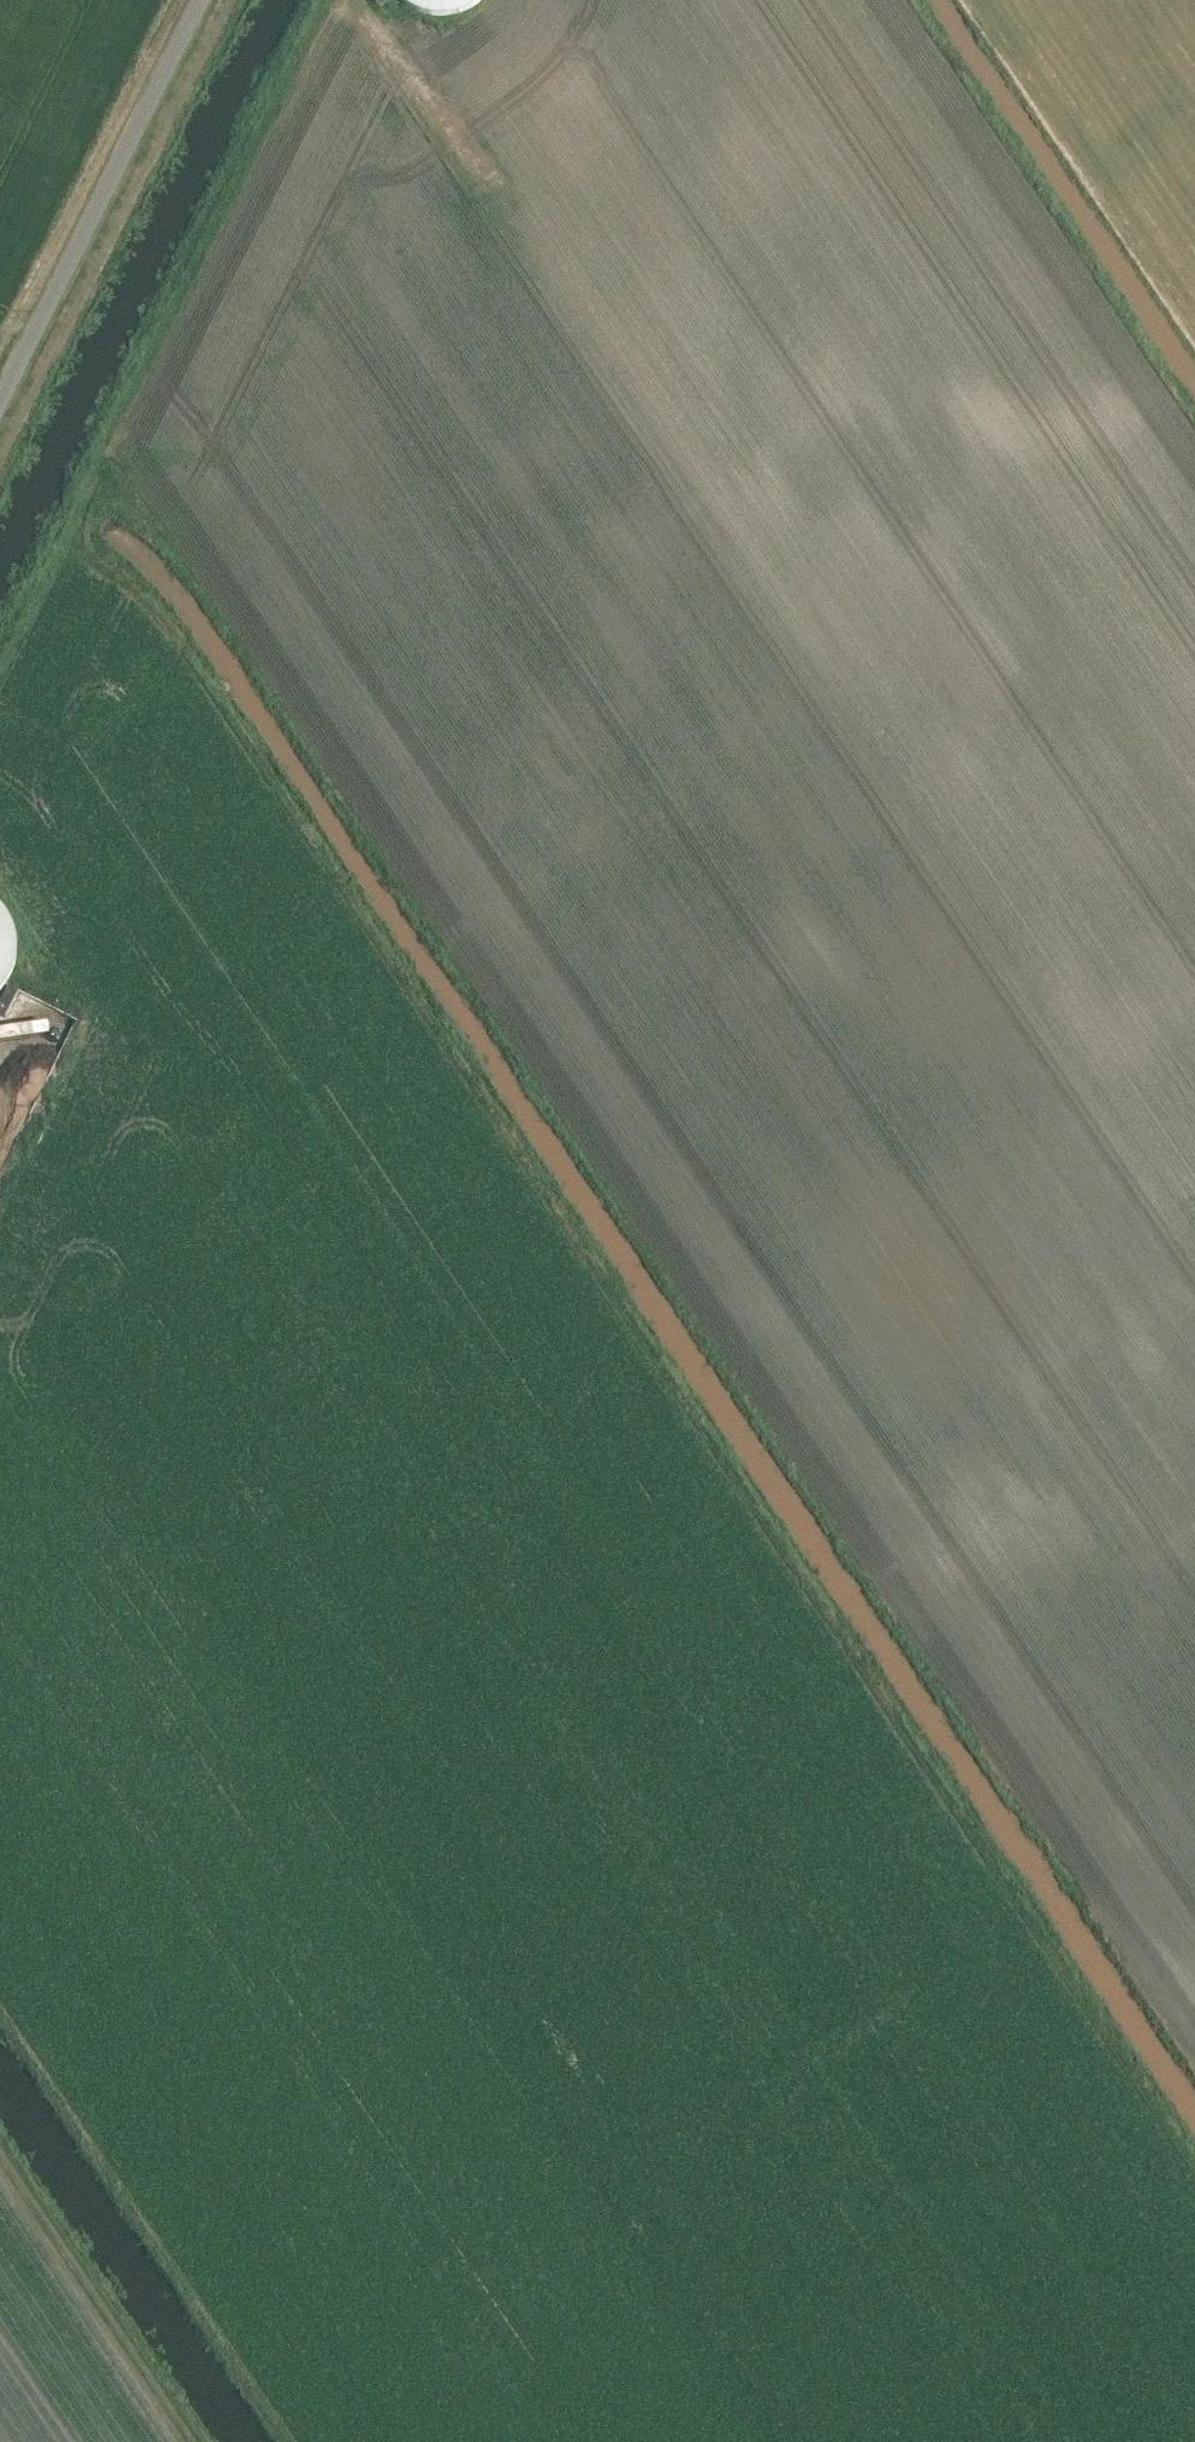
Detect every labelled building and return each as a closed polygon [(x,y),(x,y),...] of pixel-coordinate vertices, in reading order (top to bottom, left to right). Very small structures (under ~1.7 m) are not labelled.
[(449,15),(459,13),(471,9),(481,2),(484,0),(403,0),(408,4),(417,10),(428,13),(438,15),(449,15)] [(17,949),(17,943),(16,938),(15,932),(13,927),(11,922),(9,917),(6,912),(2,908),(0,906),(0,992),(2,990),(6,985),(9,981),(11,976),(13,971),(15,965),(16,960),(17,954),(17,949)]
